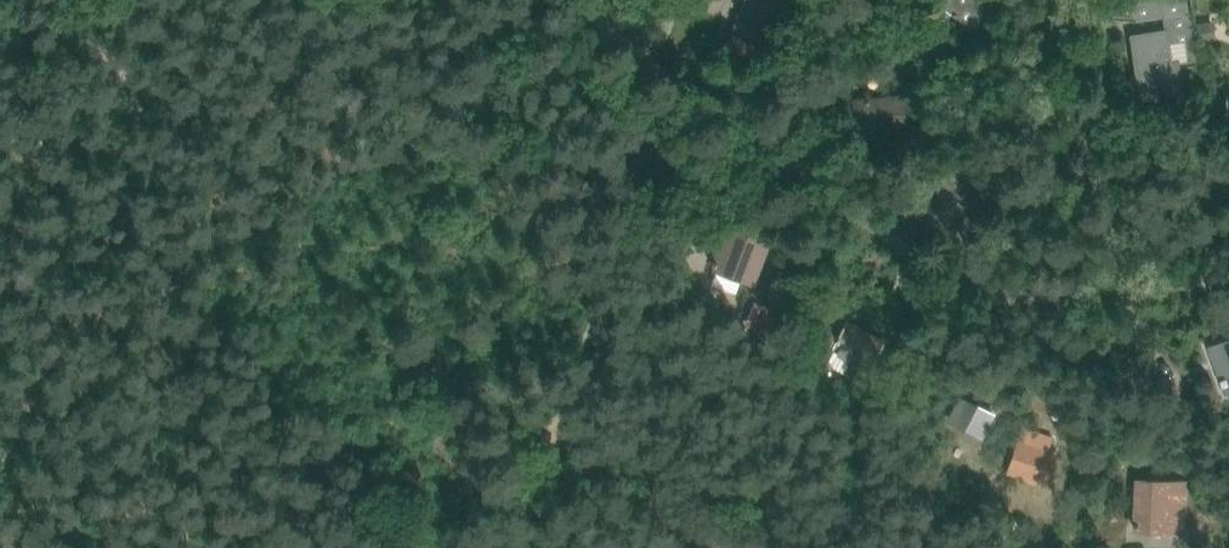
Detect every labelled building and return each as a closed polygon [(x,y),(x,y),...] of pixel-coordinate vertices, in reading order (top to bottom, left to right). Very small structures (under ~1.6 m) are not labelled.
[(772,13),(773,8),(782,12),(787,0),(746,0),(727,45),(754,56),(772,13)] [(980,0),(936,0),(976,30),(992,9),(980,0)] [(1196,63),(1188,12),(1187,12),(1186,2),(1185,0),(1161,0),(1138,3),(1116,2),(1115,17),(1137,18),(1164,14),(1166,31),(1133,35),(1138,69),(1149,68),(1152,85),(1160,84),(1161,87),(1166,86),(1168,99),(1183,97),(1179,66),(1196,63)] [(1197,22),(1200,42),(1217,39),(1214,20),(1197,22)] [(859,133),(910,128),(907,94),(856,99),(859,133)] [(728,227),(714,264),(743,275),(741,280),(753,284),(768,242),(728,227)] [(787,265),(773,271),(779,287),(781,291),(783,290),(795,285),(787,265)] [(770,330),(777,309),(755,301),(747,322),(770,330)] [(831,320),(835,311),(821,304),(816,313),(831,320)] [(823,327),(816,341),(868,369),(882,342),(847,323),(840,336),(823,327)] [(1211,347),(1224,383),(1228,381),(1228,340),(1211,347)] [(949,414),(979,430),(990,411),(960,395),(949,414)] [(1008,473),(1047,483),(1057,452),(1049,450),(1053,436),(1035,431),(1031,444),(1018,441),(1008,473)] [(1184,483),(1138,481),(1135,528),(1182,531),(1184,483)]
